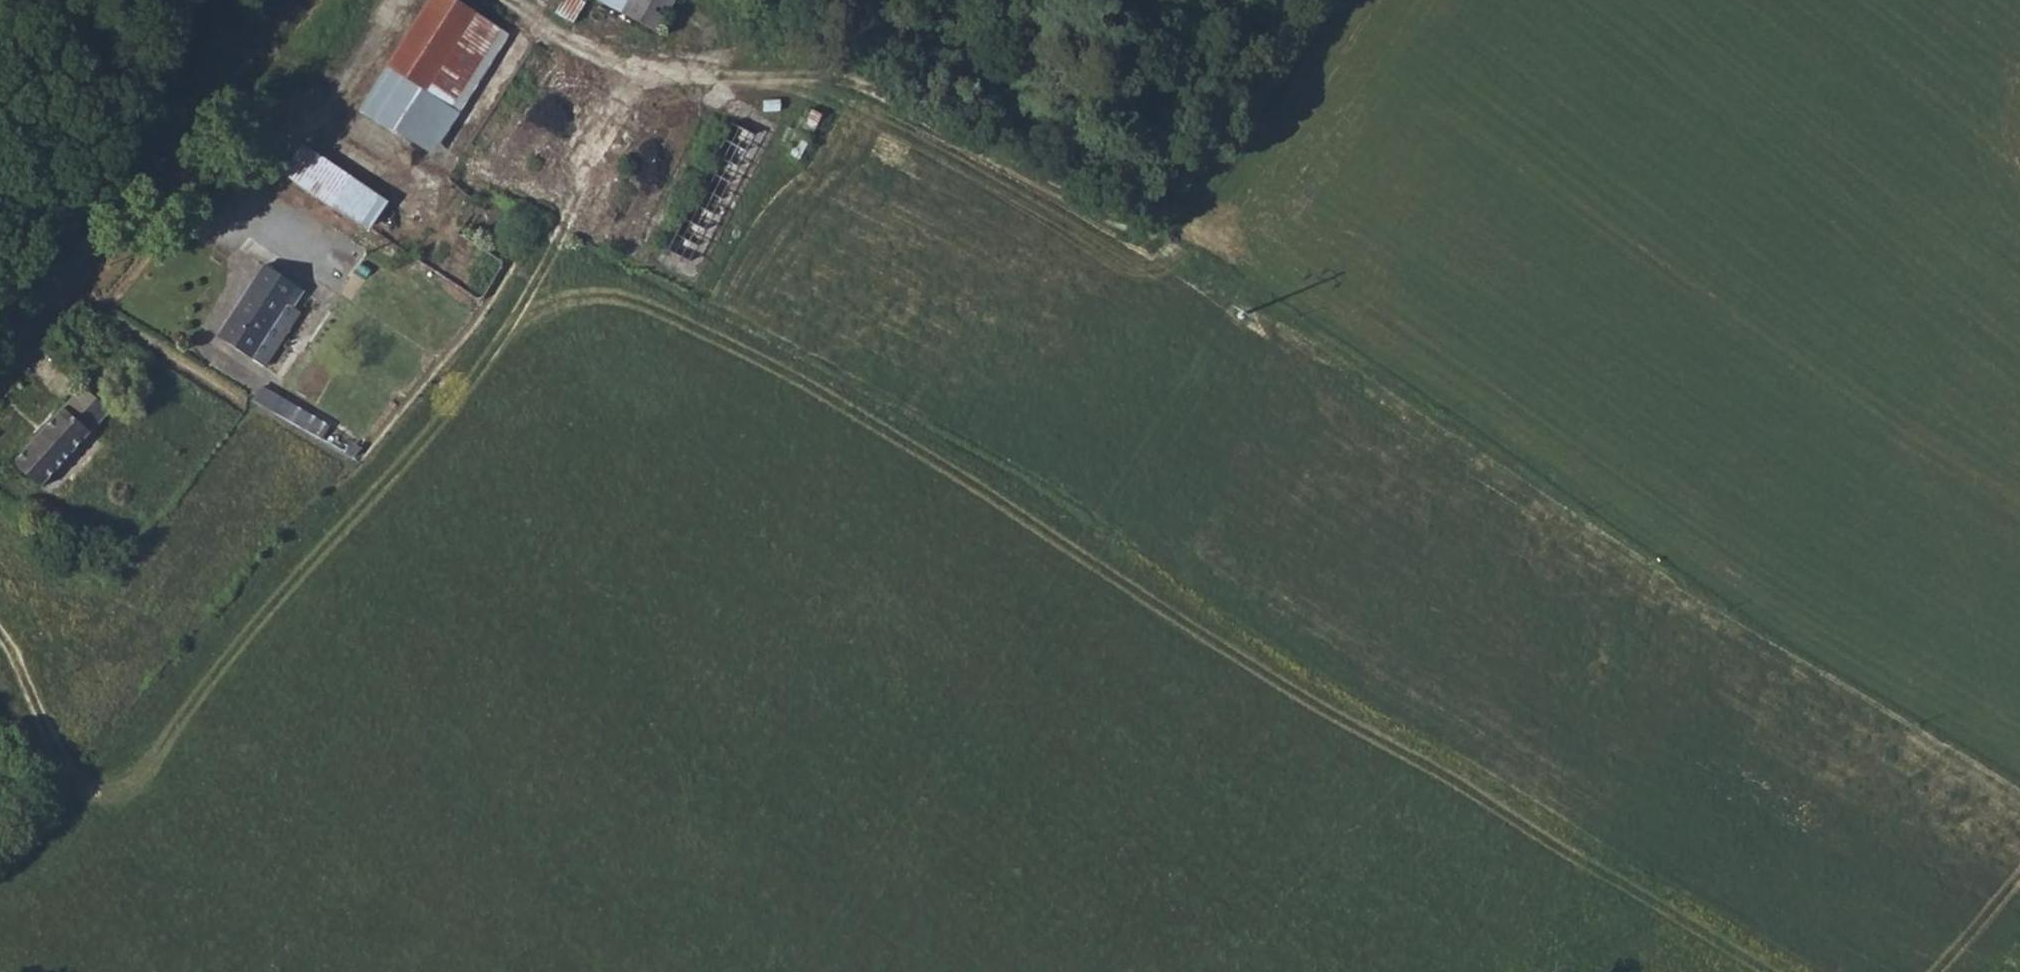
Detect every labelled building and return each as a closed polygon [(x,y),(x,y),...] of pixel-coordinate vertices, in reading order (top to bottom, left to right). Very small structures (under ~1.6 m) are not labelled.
[(434,152),(508,34),(457,0),(433,0),(365,108),(434,152)] [(666,30),(678,0),(597,0),(596,2),(666,30)] [(732,121),(668,250),(699,265),(763,136),(732,121)] [(284,173),(371,229),(391,198),(304,142),(284,173)] [(224,325),(258,348),(293,298),(299,302),(310,285),(271,258),(224,325)] [(43,488),(112,410),(82,386),(16,463),(43,488)]
